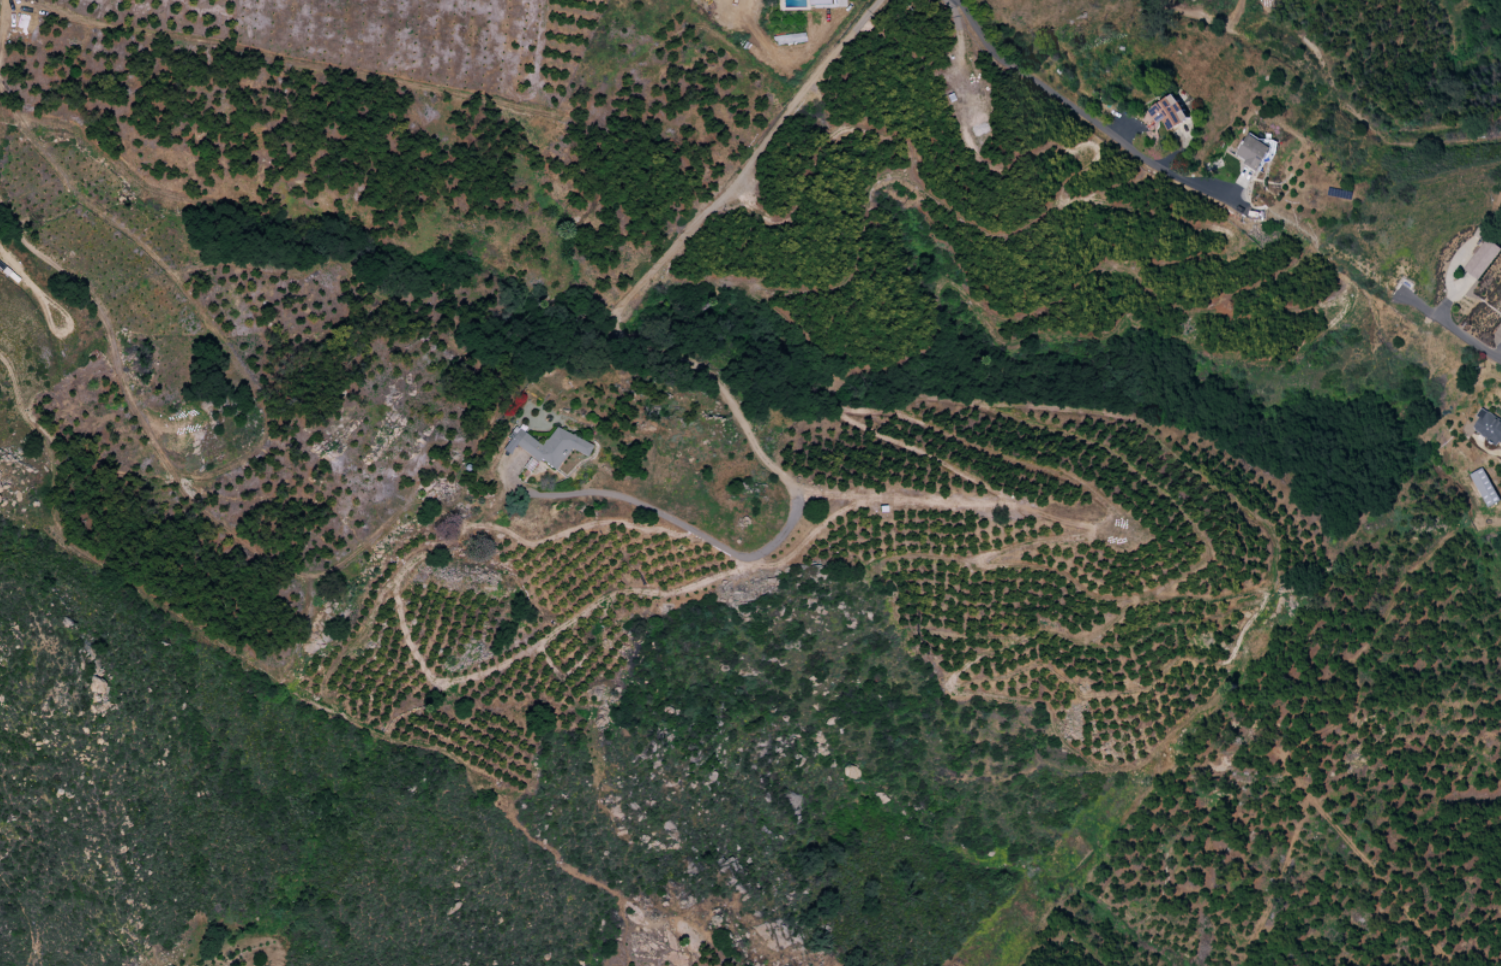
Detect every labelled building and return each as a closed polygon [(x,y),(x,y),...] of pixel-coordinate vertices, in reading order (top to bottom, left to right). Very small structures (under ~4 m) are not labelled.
[(808,5),(813,5),(813,10),(844,7),(844,0),(807,0),(808,5)] [(772,35),(773,44),(804,42),(804,33),(772,35)] [(1175,93),(1150,109),(1164,134),(1191,120),(1175,93)] [(1249,134),(1237,155),(1259,172),(1272,148),(1249,134)] [(1465,269),(1480,280),(1500,252),(1500,246),(1488,237),(1465,269)] [(1476,416),(1479,418),(1474,429),(1498,447),(1500,443),(1500,419),(1481,408),(1476,416)] [(502,450),(519,430),(541,446),(555,427),(591,447),(585,457),(571,451),(552,471),(540,460),(537,462),(515,447),(509,455),(502,450)] [(1470,474),(1489,509),(1500,502),(1500,499),(1482,467),(1470,474)]
